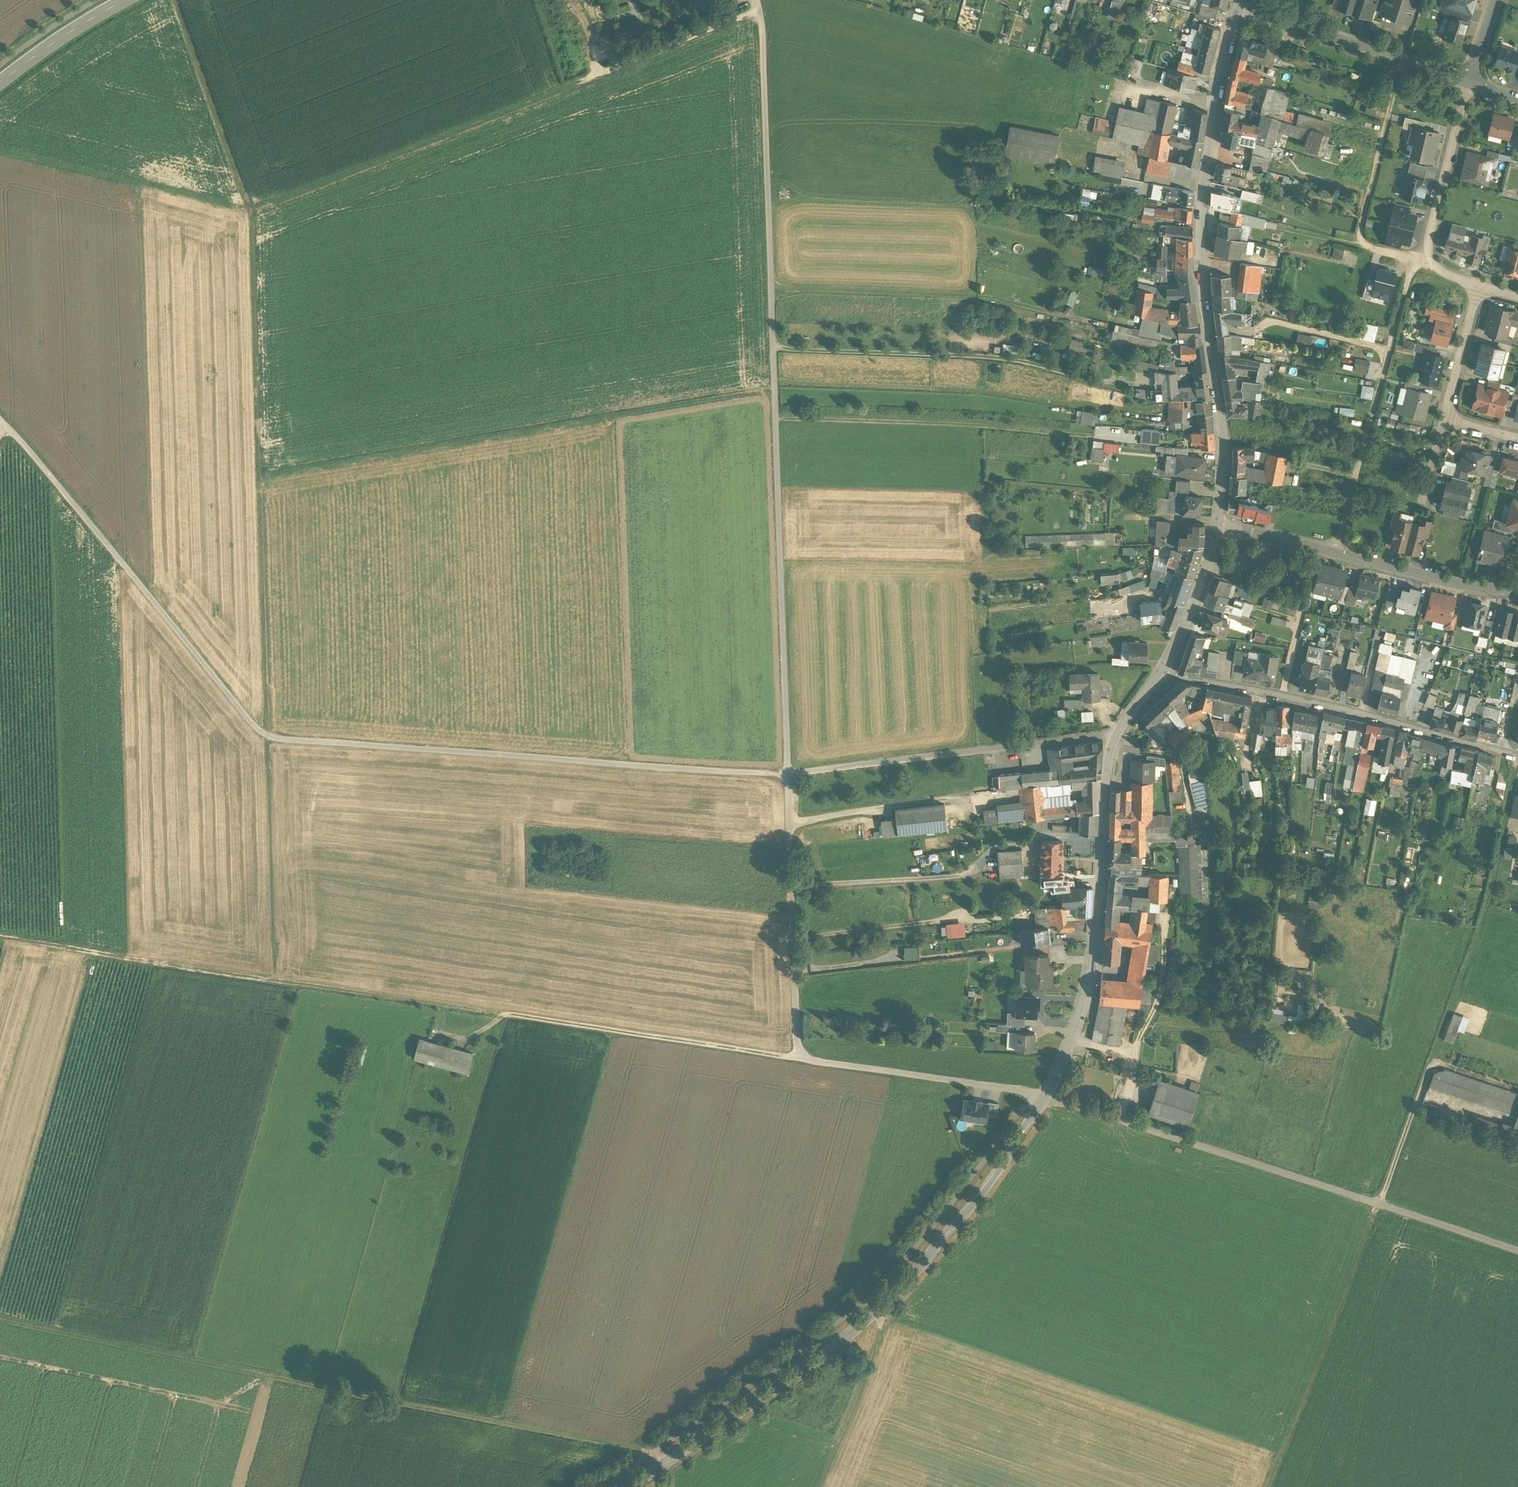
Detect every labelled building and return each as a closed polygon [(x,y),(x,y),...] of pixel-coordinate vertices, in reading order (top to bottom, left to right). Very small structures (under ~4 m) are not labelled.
[(1210,6),(1219,8),(1226,10),(1228,0),(1211,0),(1210,6)] [(1338,9),(1352,13),(1356,0),(1341,0),(1339,8),(1338,9)] [(1352,13),(1365,17),(1365,16),(1370,2),(1371,0),(1356,0),(1352,13)] [(1380,13),(1409,23),(1416,0),(1385,0),(1380,13)] [(1444,12),(1450,14),(1451,14),(1455,2),(1467,6),(1463,18),(1467,19),(1473,0),(1448,0),(1444,12)] [(1114,1),(1112,1),(1108,18),(1118,20),(1122,4),(1114,1)] [(1377,4),(1370,2),(1365,16),(1372,19),(1377,4)] [(1467,6),(1455,2),(1451,14),(1459,17),(1463,18),(1467,6)] [(1210,6),(1203,4),(1200,14),(1206,16),(1216,19),(1219,8),(1210,6)] [(924,15),(914,13),(913,19),(922,22),(924,15)] [(1200,14),(1196,13),(1194,21),(1204,24),(1206,16),(1200,14)] [(1451,14),(1450,14),(1443,37),(1444,40),(1447,41),(1450,40),(1460,43),(1465,28),(1467,29),(1467,28),(1457,25),(1459,17),(1451,14)] [(1463,18),(1459,17),(1457,25),(1467,28),(1470,20),(1467,19),(1463,18)] [(1382,22),(1372,19),(1369,29),(1378,32),(1382,22)] [(1204,24),(1194,21),(1192,28),(1205,31),(1206,25),(1204,24)] [(1209,22),(1208,25),(1206,25),(1205,31),(1203,38),(1217,42),(1221,29),(1214,27),(1215,24),(1209,22)] [(1265,44),(1240,37),(1235,56),(1244,59),(1251,61),(1254,51),(1262,53),(1263,54),(1265,44)] [(1217,42),(1203,38),(1199,50),(1198,55),(1199,56),(1212,59),(1217,42)] [(1277,48),(1265,44),(1263,54),(1262,53),(1261,59),(1266,60),(1265,65),(1270,66),(1272,67),(1277,48)] [(1499,50),(1495,64),(1504,67),(1506,71),(1510,69),(1514,70),(1517,59),(1517,52),(1512,50),(1507,53),(1499,50)] [(1181,58),(1197,63),(1199,56),(1198,55),(1195,55),(1185,52),(1183,51),(1181,58)] [(1212,59),(1199,56),(1197,63),(1195,69),(1208,73),(1212,59)] [(1259,73),(1242,68),(1243,64),(1244,59),(1235,56),(1230,76),(1237,78),(1239,78),(1240,78),(1256,83),(1257,83),(1260,74),(1259,73)] [(1309,61),(1294,57),(1292,63),(1308,67),(1309,61)] [(1138,60),(1131,58),(1128,71),(1135,73),(1138,60)] [(1175,64),(1174,70),(1194,75),(1195,69),(1175,64)] [(1265,65),(1261,64),(1259,73),(1260,74),(1257,83),(1265,85),(1270,66),(1265,65)] [(1270,66),(1265,85),(1277,89),(1280,80),(1275,78),(1277,69),(1272,67),(1270,66)] [(1174,70),(1169,68),(1165,84),(1193,92),(1197,76),(1194,75),(1174,70)] [(1230,76),(1229,76),(1227,83),(1235,85),(1236,81),(1237,78),(1230,76)] [(1235,85),(1227,83),(1223,102),(1237,105),(1244,107),(1247,96),(1247,95),(1234,92),(1235,85)] [(1257,83),(1256,83),(1254,91),(1275,98),(1275,97),(1277,89),(1265,85),(1257,83)] [(1289,93),(1277,89),(1275,97),(1287,101),(1289,93)] [(1254,91),(1253,98),(1251,109),(1252,110),(1263,113),(1270,115),(1273,104),(1275,98),(1254,91)] [(1253,98),(1247,96),(1244,107),(1251,109),(1253,98)] [(1160,100),(1147,97),(1143,112),(1119,106),(1119,110),(1128,112),(1125,124),(1143,128),(1153,130),(1160,100)] [(1177,105),(1160,100),(1153,130),(1170,134),(1172,124),(1177,105)] [(1237,105),(1225,102),(1220,129),(1224,130),(1228,131),(1238,133),(1245,134),(1255,135),(1258,126),(1237,121),(1239,113),(1235,112),(1237,105)] [(1286,107),(1273,104),(1270,115),(1279,119),(1280,119),(1282,120),(1284,112),(1286,107)] [(1128,112),(1119,110),(1116,122),(1125,124),(1128,112)] [(1207,112),(1192,110),(1189,121),(1191,122),(1190,129),(1185,127),(1183,136),(1203,140),(1207,112)] [(1263,113),(1252,110),(1251,115),(1261,118),(1263,113)] [(1299,116),(1284,112),(1282,120),(1297,124),(1299,116)] [(1279,119),(1270,115),(1263,113),(1258,126),(1255,135),(1254,140),(1255,141),(1272,146),(1273,146),(1278,131),(1282,120),(1280,119),(1279,119)] [(1513,119),(1493,115),(1489,133),(1508,138),(1512,123),(1513,119)] [(1099,134),(1112,138),(1116,122),(1095,117),(1092,128),(1100,130),(1099,134)] [(1425,122),(1405,117),(1403,128),(1412,130),(1412,126),(1423,129),(1425,122)] [(1282,120),(1278,131),(1308,140),(1312,129),(1297,124),(1282,120)] [(1112,138),(1140,145),(1143,128),(1125,124),(1116,122),(1112,138)] [(1512,123),(1508,138),(1515,140),(1516,135),(1517,129),(1517,125),(1512,123)] [(1185,127),(1172,124),(1170,133),(1181,136),(1183,136),(1185,127)] [(1059,136),(1010,126),(1004,156),(1053,165),(1059,136)] [(1423,129),(1412,126),(1412,130),(1409,142),(1418,144),(1414,157),(1431,161),(1436,143),(1437,143),(1440,133),(1423,129)] [(1153,130),(1143,128),(1140,145),(1139,153),(1149,155),(1166,159),(1169,143),(1170,134),(1153,130)] [(1328,134),(1312,129),(1308,140),(1306,148),(1329,155),(1333,143),(1326,141),(1328,134)] [(1228,131),(1224,130),(1221,143),(1241,148),(1243,141),(1244,139),(1245,134),(1239,133),(1238,133),(1228,131)] [(1181,136),(1170,133),(1170,134),(1169,143),(1179,146),(1181,136)] [(1183,136),(1181,136),(1179,146),(1187,148),(1201,151),(1203,141),(1203,140),(1183,136)] [(1254,145),(1243,141),(1241,148),(1253,151),(1254,145)] [(1272,146),(1255,141),(1254,145),(1253,151),(1252,153),(1263,156),(1269,158),(1272,146)] [(1418,144),(1409,142),(1405,155),(1414,157),(1418,144)] [(1187,148),(1186,155),(1192,156),(1199,158),(1201,151),(1187,148)] [(1500,153),(1488,150),(1486,157),(1494,159),(1493,159),(1498,160),(1500,153)] [(1486,157),(1468,152),(1461,178),(1487,184),(1493,159),(1494,159),(1486,157)] [(1263,156),(1252,153),(1250,166),(1258,168),(1260,161),(1262,162),(1263,156)] [(1125,160),(1097,155),(1093,173),(1110,176),(1121,178),(1125,160)] [(1166,159),(1149,155),(1146,170),(1169,175),(1169,176),(1191,181),(1195,166),(1184,163),(1166,159)] [(1192,156),(1186,155),(1184,163),(1195,166),(1197,166),(1199,158),(1192,156)] [(1427,167),(1410,163),(1407,176),(1423,180),(1427,167)] [(1231,167),(1216,164),(1214,177),(1243,183),(1244,183),(1245,182),(1246,181),(1246,180),(1246,178),(1245,177),(1244,177),(1230,174),(1231,167)] [(1231,167),(1230,174),(1247,177),(1249,171),(1231,167)] [(1121,178),(1102,175),(1101,181),(1121,184),(1121,178)] [(1407,176),(1405,175),(1400,195),(1420,201),(1422,195),(1423,195),(1425,186),(1424,186),(1425,180),(1423,180),(1407,176)] [(1162,186),(1161,189),(1175,192),(1183,194),(1183,190),(1162,186)] [(1084,189),(1081,205),(1088,206),(1091,190),(1084,189)] [(1175,192),(1161,189),(1160,198),(1173,200),(1175,192)] [(1194,192),(1183,190),(1183,194),(1175,192),(1173,200),(1181,202),(1180,203),(1192,205),(1194,192)] [(1236,197),(1210,190),(1209,206),(1232,212),(1236,197)] [(1258,202),(1260,194),(1242,190),(1240,198),(1258,202)] [(1149,198),(1148,206),(1156,208),(1158,200),(1149,198)] [(1180,203),(1177,203),(1177,207),(1176,207),(1176,213),(1175,219),(1190,221),(1192,209),(1191,209),(1192,205),(1180,203)] [(1409,207),(1395,203),(1393,210),(1408,213),(1409,207)] [(1168,211),(1155,209),(1154,216),(1175,219),(1176,213),(1168,212),(1168,211)] [(1408,213),(1393,210),(1390,224),(1412,229),(1416,215),(1408,213)] [(1232,212),(1229,223),(1241,226),(1242,224),(1243,221),(1244,215),(1243,215),(1232,212)] [(1094,215),(1092,222),(1113,226),(1114,219),(1094,215)] [(1247,216),(1244,215),(1243,221),(1242,224),(1250,226),(1263,229),(1266,220),(1247,216)] [(1373,219),(1366,217),(1364,225),(1371,227),(1373,219)] [(1161,221),(1160,227),(1166,227),(1174,228),(1184,230),(1184,228),(1189,228),(1190,226),(1161,221)] [(1229,223),(1219,221),(1217,234),(1226,236),(1227,236),(1238,239),(1241,226),(1229,223)] [(1241,226),(1238,239),(1246,240),(1250,226),(1242,224),(1241,226)] [(1412,229),(1390,224),(1386,238),(1400,241),(1409,244),(1412,229)] [(1452,224),(1450,231),(1451,232),(1463,235),(1465,228),(1452,224)] [(1166,227),(1165,235),(1173,237),(1174,228),(1166,227)] [(1189,228),(1184,228),(1184,230),(1174,228),(1173,237),(1176,237),(1192,240),(1193,229),(1189,228)] [(1463,235),(1451,232),(1449,238),(1462,242),(1463,235)] [(1226,236),(1217,234),(1215,254),(1239,257),(1240,248),(1245,249),(1246,241),(1238,239),(1227,236),(1226,236)] [(1165,235),(1164,243),(1176,245),(1176,237),(1173,237),(1165,235)] [(1490,237),(1483,235),(1482,239),(1483,239),(1481,248),(1488,250),(1491,237),(1490,237)] [(1482,239),(1473,236),(1471,244),(1462,242),(1449,238),(1448,238),(1445,249),(1468,255),(1466,260),(1477,263),(1481,248),(1483,239),(1482,239)] [(1192,240),(1176,237),(1176,245),(1176,253),(1177,254),(1192,256),(1192,240)] [(1400,241),(1386,238),(1384,245),(1399,248),(1400,241)] [(1507,260),(1510,250),(1510,247),(1502,245),(1499,258),(1507,260)] [(1343,251),(1334,248),(1331,258),(1341,261),(1343,251)] [(1510,250),(1507,260),(1505,270),(1517,273),(1517,252),(1510,250)] [(1166,271),(1166,260),(1164,260),(1165,252),(1157,252),(1156,269),(1166,271)] [(1192,256),(1177,254),(1177,261),(1176,272),(1178,272),(1191,273),(1192,262),(1192,256)] [(1177,261),(1166,260),(1166,271),(1176,272),(1177,261)] [(1250,265),(1241,263),(1238,287),(1237,290),(1238,290),(1247,291),(1249,271),(1250,265)] [(1261,266),(1250,265),(1249,271),(1260,273),(1261,266)] [(1089,266),(1088,274),(1101,276),(1102,269),(1089,266)] [(1395,273),(1378,269),(1375,280),(1372,294),(1389,299),(1395,273)] [(1249,271),(1247,291),(1238,290),(1237,296),(1245,298),(1257,300),(1260,273),(1249,271)] [(1191,273),(1178,272),(1180,289),(1167,290),(1167,298),(1185,298),(1185,300),(1194,300),(1195,300),(1191,273)] [(1229,276),(1211,275),(1212,291),(1228,295),(1230,295),(1230,287),(1229,276)] [(1370,300),(1372,294),(1375,280),(1367,278),(1362,298),(1370,300)] [(1238,287),(1230,287),(1230,295),(1237,296),(1238,290),(1237,290),(1238,287)] [(1149,308),(1152,292),(1149,291),(1138,288),(1135,306),(1134,313),(1143,317),(1148,318),(1149,308)] [(1167,298),(1167,290),(1167,289),(1157,289),(1156,293),(1156,297),(1167,298)] [(1067,302),(1074,304),(1076,293),(1069,291),(1068,297),(1067,302)] [(1212,291),(1213,309),(1229,311),(1228,295),(1212,291)] [(1185,300),(1181,301),(1181,308),(1179,308),(1179,313),(1168,312),(1167,323),(1167,324),(1178,324),(1188,324),(1197,324),(1194,300),(1185,300)] [(1256,305),(1247,304),(1246,313),(1247,313),(1255,314),(1256,305)] [(1450,311),(1427,305),(1425,314),(1430,315),(1429,320),(1435,321),(1435,320),(1452,325),(1454,318),(1449,317),(1450,311)] [(1492,306),(1486,332),(1495,334),(1506,337),(1506,336),(1509,323),(1517,325),(1517,323),(1517,313),(1492,306)] [(1162,309),(1149,308),(1148,318),(1150,319),(1162,322),(1167,323),(1168,312),(1162,309)] [(1229,311),(1213,309),(1217,333),(1226,334),(1225,320),(1235,321),(1236,312),(1229,311)] [(1246,313),(1236,312),(1235,321),(1246,323),(1247,321),(1247,313),(1246,313)] [(1255,314),(1247,313),(1247,321),(1256,322),(1257,314),(1255,314)] [(1139,336),(1150,339),(1151,335),(1148,334),(1150,319),(1148,318),(1143,317),(1139,336)] [(1159,341),(1161,331),(1162,322),(1150,319),(1148,334),(1151,335),(1150,339),(1159,341)] [(1452,325),(1435,320),(1435,321),(1433,327),(1431,335),(1430,340),(1447,345),(1452,325)] [(1167,323),(1162,322),(1161,331),(1178,335),(1178,324),(1167,324),(1167,323)] [(1188,324),(1178,324),(1178,335),(1189,336),(1189,345),(1201,344),(1200,326),(1198,326),(1198,325),(1188,324)] [(1366,324),(1364,339),(1375,340),(1377,325),(1366,324)] [(1433,327),(1427,325),(1425,333),(1431,335),(1433,327)] [(1112,326),(1111,345),(1138,346),(1138,327),(1112,326)] [(1226,334),(1217,333),(1219,354),(1231,356),(1230,348),(1229,340),(1229,335),(1226,334)] [(1506,337),(1495,334),(1493,340),(1498,342),(1511,345),(1513,338),(1506,336),(1506,337)] [(1189,336),(1178,335),(1178,345),(1187,345),(1189,345),(1189,336)] [(1250,338),(1229,335),(1229,340),(1230,348),(1242,350),(1242,342),(1250,343),(1250,338)] [(1314,338),(1301,335),(1298,346),(1312,349),(1314,338)] [(1069,350),(1082,350),(1082,340),(1069,340),(1069,350)] [(1511,345),(1498,342),(1497,347),(1505,349),(1505,350),(1509,351),(1511,345)] [(1437,348),(1415,343),(1413,350),(1426,353),(1435,355),(1437,348)] [(1497,347),(1482,343),(1478,357),(1501,363),(1505,350),(1505,349),(1497,347)] [(1189,345),(1187,345),(1188,357),(1197,357),(1198,371),(1206,370),(1203,344),(1201,344),(1189,345)] [(1187,345),(1178,345),(1175,345),(1176,355),(1174,356),(1174,360),(1188,359),(1188,357),(1187,345)] [(1435,355),(1426,353),(1419,379),(1437,383),(1444,357),(1435,355)] [(1231,356),(1219,354),(1220,364),(1221,370),(1231,371),(1230,365),(1245,366),(1246,358),(1242,357),(1231,356)] [(1501,363),(1478,357),(1475,371),(1490,375),(1498,377),(1498,376),(1501,363)] [(1259,361),(1246,358),(1245,366),(1258,368),(1259,361)] [(1369,361),(1356,359),(1354,371),(1366,374),(1369,361)] [(1174,360),(1164,360),(1164,365),(1165,373),(1176,373),(1174,360)] [(1269,363),(1259,361),(1258,368),(1256,381),(1262,382),(1266,383),(1269,363)] [(1165,373),(1164,365),(1157,366),(1158,371),(1165,373)] [(1166,381),(1165,373),(1158,371),(1149,369),(1150,382),(1162,381),(1166,381)] [(1206,370),(1198,371),(1199,385),(1197,386),(1197,389),(1198,398),(1200,397),(1200,398),(1209,397),(1206,370)] [(1177,380),(1176,373),(1165,373),(1166,381),(1176,380),(1177,380)] [(1498,377),(1490,375),(1488,380),(1500,384),(1503,377),(1498,376),(1498,377)] [(1163,392),(1163,400),(1169,400),(1178,399),(1178,391),(1176,380),(1166,381),(1162,381),(1162,387),(1163,392)] [(1420,385),(1406,382),(1404,388),(1409,390),(1409,389),(1418,391),(1420,385)] [(1234,383),(1223,383),(1225,400),(1234,399),(1242,399),(1243,398),(1241,390),(1234,389),(1234,383)] [(1501,384),(1499,390),(1513,394),(1515,388),(1501,384)] [(1262,386),(1253,385),(1253,386),(1252,392),(1252,400),(1260,401),(1261,401),(1262,386)] [(1372,387),(1364,385),(1362,398),(1370,400),(1372,387)] [(1486,387),(1479,385),(1474,403),(1478,409),(1483,410),(1487,407),(1489,412),(1501,415),(1507,393),(1499,390),(1486,387)] [(1154,393),(1163,392),(1162,387),(1137,388),(1137,396),(1151,401),(1154,400),(1154,393)] [(1193,389),(1178,391),(1178,399),(1187,399),(1188,398),(1194,398),(1193,389)] [(1418,391),(1409,389),(1409,390),(1404,406),(1398,405),(1396,412),(1402,414),(1422,419),(1426,404),(1428,405),(1430,394),(1418,391)] [(1516,413),(1517,405),(1517,395),(1513,394),(1509,411),(1516,413)] [(1209,397),(1200,398),(1200,397),(1198,398),(1194,398),(1188,398),(1189,407),(1197,407),(1198,414),(1212,413),(1209,397)] [(1178,399),(1169,400),(1168,421),(1169,422),(1177,421),(1178,399)] [(1178,399),(1177,421),(1182,421),(1187,421),(1187,399),(1178,399)] [(1235,406),(1234,399),(1226,400),(1227,406),(1227,415),(1246,416),(1246,406),(1235,406)] [(1249,399),(1248,406),(1248,409),(1258,410),(1260,401),(1252,400),(1249,399)] [(1258,413),(1258,410),(1248,409),(1247,416),(1257,418),(1258,415),(1260,416),(1260,414),(1258,413)] [(1077,410),(1076,422),(1095,424),(1096,412),(1077,410)] [(1212,413),(1198,414),(1199,420),(1199,431),(1213,430),(1212,413)] [(1192,432),(1199,431),(1199,420),(1187,421),(1182,421),(1183,429),(1183,430),(1192,430),(1192,432)] [(1177,421),(1169,422),(1170,429),(1183,429),(1182,421),(1177,421)] [(1159,431),(1141,430),(1140,443),(1158,444),(1159,431)] [(1213,430),(1199,431),(1200,442),(1200,448),(1215,447),(1213,430)] [(1093,441),(1091,460),(1100,461),(1100,464),(1102,464),(1103,452),(1118,453),(1119,444),(1093,441)] [(1254,447),(1233,447),(1233,460),(1232,466),(1242,467),(1245,468),(1245,460),(1254,460),(1254,450),(1254,447)] [(1166,473),(1176,474),(1178,457),(1172,456),(1173,448),(1157,448),(1157,456),(1167,456),(1166,473)] [(1188,448),(1173,448),(1172,456),(1178,457),(1178,454),(1188,455),(1188,448)] [(1254,450),(1254,460),(1265,462),(1266,452),(1254,450)] [(1375,451),(1374,455),(1399,461),(1401,454),(1386,450),(1386,453),(1375,451)] [(1480,453),(1468,450),(1466,457),(1463,457),(1460,466),(1471,469),(1470,471),(1482,474),(1483,474),(1485,466),(1487,466),(1487,465),(1490,456),(1487,455),(1486,451),(1482,450),(1480,453)] [(1286,456),(1266,452),(1265,462),(1263,471),(1263,480),(1280,484),(1282,473),(1286,456)] [(1188,455),(1178,454),(1178,457),(1176,474),(1203,477),(1205,459),(1187,457),(1188,455)] [(1503,460),(1496,458),(1494,467),(1493,470),(1500,472),(1501,471),(1500,471),(1503,460)] [(1503,458),(1503,460),(1500,471),(1501,471),(1517,475),(1517,462),(1503,458)] [(1456,464),(1442,460),(1438,473),(1453,477),(1456,464)] [(1494,467),(1487,465),(1487,466),(1485,466),(1483,474),(1482,474),(1480,484),(1489,486),(1493,470),(1494,467)] [(1242,467),(1232,466),(1231,475),(1241,476),(1242,467)] [(1245,468),(1242,467),(1241,476),(1245,477),(1248,478),(1250,468),(1245,468)] [(1263,471),(1250,468),(1248,478),(1260,480),(1263,480),(1263,471)] [(1241,476),(1231,475),(1230,491),(1243,493),(1245,480),(1245,477),(1241,476)] [(1283,484),(1291,485),(1292,476),(1284,475),(1283,484)] [(1467,481),(1453,477),(1451,484),(1465,487),(1467,481)] [(1190,481),(1177,480),(1175,493),(1175,496),(1176,496),(1184,497),(1184,496),(1189,496),(1190,481)] [(1465,487),(1451,484),(1447,482),(1443,495),(1467,501),(1470,488),(1465,487)] [(1175,493),(1170,492),(1167,513),(1175,514),(1176,496),(1175,496),(1175,493)] [(1467,501),(1443,495),(1440,508),(1444,509),(1444,508),(1458,512),(1463,514),(1467,501)] [(1189,496),(1184,496),(1184,497),(1176,496),(1175,514),(1183,515),(1200,516),(1202,498),(1189,496)] [(1168,498),(1155,497),(1153,511),(1166,513),(1168,498)] [(1239,499),(1229,497),(1227,511),(1237,513),(1238,503),(1239,501),(1239,499)] [(1363,500),(1357,504),(1361,508),(1366,504),(1363,500)] [(1512,500),(1508,516),(1512,517),(1510,524),(1513,525),(1517,527),(1517,501),(1512,500)] [(1258,506),(1252,505),(1238,503),(1237,513),(1236,515),(1256,518),(1257,508),(1258,506)] [(1275,520),(1277,506),(1265,504),(1264,509),(1271,510),(1269,519),(1275,520)] [(1264,509),(1257,508),(1256,518),(1255,520),(1269,522),(1269,519),(1271,510),(1264,509)] [(1458,512),(1444,508),(1444,509),(1443,515),(1457,519),(1458,512)] [(1400,515),(1393,513),(1390,527),(1396,529),(1397,529),(1399,520),(1400,515)] [(1510,524),(1494,519),(1492,528),(1511,533),(1513,525),(1510,524)] [(1411,523),(1399,520),(1397,529),(1396,529),(1391,547),(1405,550),(1411,523)] [(1170,522),(1157,521),(1155,546),(1159,546),(1168,546),(1180,546),(1181,538),(1181,537),(1169,537),(1170,522)] [(1432,523),(1425,521),(1424,527),(1422,535),(1423,536),(1429,537),(1432,523)] [(1204,524),(1194,523),(1194,531),(1188,531),(1188,539),(1181,538),(1180,546),(1182,546),(1203,547),(1204,524)] [(1424,527),(1411,523),(1405,550),(1419,554),(1423,536),(1422,535),(1424,527)] [(1121,533),(1025,537),(1026,548),(1121,544),(1121,533)] [(1496,535),(1493,546),(1482,543),(1478,561),(1497,566),(1499,558),(1501,559),(1503,550),(1507,552),(1511,539),(1496,535)] [(1155,562),(1166,563),(1168,558),(1169,554),(1170,551),(1174,552),(1174,551),(1180,553),(1182,546),(1180,546),(1168,546),(1159,546),(1160,554),(1154,554),(1155,562)] [(1203,547),(1182,546),(1180,553),(1179,556),(1198,561),(1203,547)] [(1138,547),(1123,548),(1123,557),(1138,556),(1138,547)] [(1198,561),(1179,556),(1179,558),(1178,562),(1177,566),(1185,568),(1183,575),(1184,575),(1193,577),(1198,561)] [(1166,563),(1177,566),(1178,562),(1172,560),(1172,559),(1168,558),(1166,563)] [(1333,569),(1320,565),(1317,579),(1314,591),(1327,594),(1333,569)] [(1165,571),(1154,569),(1151,577),(1162,580),(1165,571)] [(1333,569),(1327,594),(1339,597),(1340,597),(1342,585),(1346,572),(1333,569)] [(1131,570),(1120,573),(1123,581),(1134,577),(1131,570)] [(1183,575),(1173,573),(1169,585),(1167,585),(1165,591),(1172,593),(1170,601),(1174,602),(1175,601),(1184,605),(1187,597),(1193,577),(1184,575),(1183,575)] [(1121,583),(1120,574),(1102,575),(1102,584),(1121,583)] [(1378,580),(1361,576),(1357,589),(1355,597),(1357,597),(1362,598),(1365,597),(1373,599),(1378,580)] [(1223,579),(1213,577),(1211,582),(1208,590),(1226,596),(1230,585),(1222,580),(1223,579)] [(1317,579),(1310,577),(1306,595),(1313,597),(1314,591),(1317,579)] [(1146,587),(1144,581),(1113,591),(1115,597),(1146,587)] [(1349,587),(1342,585),(1340,597),(1339,597),(1337,603),(1344,604),(1349,587)] [(1357,589),(1349,587),(1344,604),(1354,606),(1357,597),(1355,597),(1357,589)] [(1420,590),(1410,587),(1409,591),(1403,589),(1401,597),(1398,596),(1396,604),(1406,606),(1405,611),(1414,613),(1420,590)] [(1389,588),(1385,604),(1392,606),(1396,590),(1389,588)] [(1226,596),(1208,590),(1203,603),(1220,608),(1225,610),(1229,611),(1240,614),(1242,608),(1233,605),(1226,603),(1228,596),(1226,596)] [(1455,599),(1432,593),(1428,608),(1426,610),(1424,615),(1426,617),(1435,619),(1436,622),(1439,623),(1442,621),(1448,623),(1449,623),(1452,614),(1455,599)] [(1244,602),(1235,599),(1233,605),(1242,608),(1244,602)] [(1274,601),(1265,599),(1262,607),(1271,610),(1274,601)] [(1167,600),(1153,602),(1155,612),(1158,612),(1160,612),(1164,605),(1167,600)] [(1184,605),(1175,601),(1174,602),(1172,608),(1169,607),(1166,615),(1163,614),(1161,622),(1159,628),(1175,628),(1184,605)] [(1252,605),(1244,602),(1242,608),(1240,614),(1244,616),(1248,617),(1252,605)] [(1480,605),(1467,602),(1462,623),(1481,628),(1482,628),(1484,619),(1486,610),(1479,608),(1480,605)] [(1147,603),(1140,604),(1141,614),(1149,613),(1147,603)] [(1220,608),(1218,614),(1208,610),(1207,613),(1222,618),(1225,610),(1220,608)] [(1492,621),(1492,624),(1498,626),(1501,611),(1495,610),(1492,621)] [(1240,614),(1229,611),(1227,618),(1240,621),(1242,622),(1244,616),(1240,614)] [(1513,613),(1501,611),(1498,626),(1496,634),(1507,637),(1513,613)] [(1149,613),(1141,614),(1142,623),(1152,622),(1153,612),(1149,613)] [(1163,614),(1158,612),(1155,612),(1153,612),(1152,622),(1161,622),(1163,614)] [(1207,613),(1206,612),(1206,614),(1203,614),(1202,618),(1204,619),(1201,627),(1216,633),(1215,637),(1225,639),(1229,625),(1225,624),(1227,620),(1222,618),(1207,613)] [(1513,613),(1507,637),(1517,639),(1517,614),(1513,613)] [(1457,615),(1452,614),(1449,623),(1448,623),(1447,629),(1453,630),(1457,615)] [(1248,617),(1244,616),(1242,622),(1240,621),(1240,626),(1252,630),(1256,619),(1248,617)] [(1286,622),(1273,618),(1271,624),(1284,628),(1286,622)] [(1492,621),(1484,619),(1482,628),(1481,628),(1479,637),(1488,639),(1492,624),(1492,621)] [(1086,628),(1078,629),(1079,636),(1088,634),(1086,628)] [(1385,632),(1384,639),(1394,641),(1395,634),(1385,632)] [(1205,636),(1191,635),(1185,651),(1195,654),(1196,651),(1200,652),(1205,636)] [(1147,644),(1129,643),(1129,651),(1128,659),(1128,660),(1146,661),(1147,644)] [(1324,649),(1308,645),(1305,660),(1320,664),(1321,661),(1322,655),(1324,649)] [(1128,659),(1129,651),(1124,650),(1121,650),(1121,659),(1128,659)] [(1195,654),(1185,651),(1178,672),(1198,676),(1200,666),(1201,666),(1202,660),(1197,659),(1193,658),(1195,654)] [(1248,654),(1235,651),(1233,664),(1245,666),(1246,659),(1247,659),(1248,654)] [(1356,653),(1350,651),(1346,667),(1353,669),(1356,653)] [(1219,654),(1209,653),(1207,666),(1206,672),(1216,673),(1219,654)] [(1410,682),(1416,659),(1390,654),(1386,672),(1383,684),(1402,688),(1404,681),(1410,682)] [(1277,658),(1264,655),(1263,662),(1247,659),(1246,659),(1245,666),(1243,676),(1273,682),(1277,658)] [(1320,664),(1305,660),(1302,663),(1301,667),(1303,670),(1302,673),(1309,675),(1310,672),(1318,674),(1319,667),(1320,664)] [(1502,660),(1500,668),(1516,673),(1517,666),(1517,665),(1502,660)] [(1320,664),(1319,667),(1329,669),(1331,663),(1321,661),(1320,664)] [(1207,666),(1201,666),(1200,666),(1198,676),(1216,678),(1216,673),(1206,672),(1207,666)] [(1331,672),(1329,669),(1319,667),(1318,674),(1317,676),(1330,678),(1331,672)] [(1386,672),(1376,669),(1373,683),(1383,686),(1383,684),(1386,672)] [(1309,675),(1302,673),(1299,688),(1314,692),(1317,676),(1318,674),(1310,672),(1309,675)] [(1365,676),(1351,673),(1347,693),(1360,696),(1365,676)] [(1098,674),(1070,674),(1070,688),(1083,688),(1083,700),(1099,699),(1098,674)] [(1330,678),(1317,676),(1314,692),(1326,694),(1330,678)] [(1179,682),(1165,695),(1173,704),(1174,707),(1175,707),(1182,701),(1179,699),(1186,690),(1191,685),(1191,684),(1179,682)] [(1383,686),(1373,683),(1369,701),(1379,703),(1381,693),(1383,686)] [(1207,688),(1191,684),(1191,685),(1186,690),(1194,694),(1201,696),(1203,697),(1205,698),(1206,696),(1205,696),(1207,688)] [(1400,697),(1402,688),(1383,684),(1383,686),(1381,693),(1400,697)] [(1219,690),(1207,688),(1205,696),(1206,696),(1205,698),(1201,709),(1208,711),(1210,716),(1216,734),(1224,735),(1226,723),(1220,722),(1217,712),(1212,711),(1214,701),(1216,701),(1219,690)] [(1431,688),(1425,704),(1433,707),(1438,690),(1431,688)] [(1231,693),(1219,690),(1216,701),(1236,705),(1238,694),(1231,693)] [(1400,697),(1381,693),(1379,703),(1377,710),(1395,714),(1400,697)] [(1470,696),(1460,693),(1457,702),(1467,705),(1470,696)] [(1251,697),(1238,694),(1236,705),(1238,706),(1235,724),(1246,725),(1251,697)] [(1165,695),(1147,712),(1141,718),(1147,724),(1143,729),(1148,733),(1159,722),(1156,720),(1168,709),(1173,704),(1165,695)] [(1479,697),(1471,695),(1469,701),(1477,703),(1479,697)] [(1486,698),(1484,705),(1495,708),(1497,701),(1486,698)] [(1081,699),(1064,700),(1064,709),(1081,708),(1081,699)] [(1182,701),(1175,707),(1180,717),(1188,714),(1182,701)] [(1477,703),(1469,701),(1465,712),(1466,712),(1481,717),(1484,705),(1477,703)] [(1173,704),(1168,709),(1176,724),(1182,719),(1180,717),(1174,707),(1173,704)] [(1495,708),(1484,705),(1481,717),(1497,721),(1500,710),(1495,708)] [(1287,709),(1276,707),(1275,709),(1275,725),(1281,726),(1284,726),(1284,721),(1287,721),(1287,709)] [(1450,723),(1442,720),(1444,710),(1436,707),(1430,726),(1457,734),(1460,726),(1450,723)] [(1064,709),(1055,709),(1055,717),(1064,718),(1064,709)] [(1198,710),(1188,714),(1180,717),(1182,719),(1189,731),(1200,726),(1198,720),(1210,716),(1208,711),(1201,709),(1198,710)] [(1275,709),(1262,709),(1261,722),(1260,722),(1259,732),(1274,733),(1275,709)] [(1306,712),(1294,710),(1293,721),(1292,727),(1303,729),(1306,712)] [(1093,711),(1082,711),(1082,722),(1093,721),(1093,711)] [(1458,715),(1453,713),(1450,723),(1460,726),(1464,713),(1459,711),(1458,715)] [(1318,715),(1306,712),(1303,729),(1310,730),(1315,731),(1318,715)] [(1345,717),(1323,712),(1320,729),(1327,731),(1333,732),(1334,729),(1343,731),(1343,727),(1345,717)] [(1481,717),(1466,712),(1462,725),(1461,725),(1458,735),(1474,739),(1477,733),(1481,717)] [(1367,723),(1345,717),(1343,727),(1350,729),(1350,731),(1349,731),(1346,743),(1351,744),(1356,745),(1361,746),(1362,744),(1367,723)] [(1497,721),(1481,717),(1477,733),(1493,737),(1495,731),(1497,731),(1498,728),(1496,727),(1497,721)] [(1182,719),(1176,724),(1177,726),(1170,732),(1168,731),(1165,734),(1167,736),(1169,739),(1178,752),(1194,739),(1189,731),(1182,719)] [(1284,726),(1281,726),(1275,725),(1274,733),(1275,734),(1275,735),(1275,752),(1291,753),(1291,746),(1291,736),(1292,733),(1287,733),(1287,721),(1284,721),(1284,726)] [(1168,731),(1159,722),(1148,733),(1158,741),(1165,734),(1168,731)] [(1235,724),(1226,723),(1224,735),(1232,736),(1235,724)] [(1385,727),(1367,723),(1362,744),(1366,745),(1371,746),(1373,738),(1374,738),(1375,735),(1379,735),(1383,736),(1385,727)] [(1246,725),(1235,724),(1232,736),(1245,738),(1246,725)] [(1394,729),(1385,727),(1383,736),(1382,743),(1381,748),(1390,750),(1392,740),(1394,730),(1394,729)] [(1409,733),(1394,730),(1392,740),(1397,741),(1395,751),(1395,753),(1405,756),(1406,748),(1409,735),(1409,733)] [(1261,735),(1252,733),(1250,748),(1258,750),(1261,735)] [(1423,738),(1409,735),(1406,748),(1413,750),(1412,759),(1419,760),(1421,747),(1423,738)] [(1302,746),(1302,739),(1291,736),(1291,746),(1300,746),(1302,746)] [(1341,739),(1334,738),(1332,752),(1339,753),(1339,752),(1340,745),(1341,739)] [(1423,738),(1421,747),(1431,750),(1433,741),(1423,738)] [(1102,741),(1059,747),(1059,748),(1061,770),(1072,769),(1071,759),(1091,756),(1102,756),(1102,741)] [(1453,746),(1444,744),(1433,741),(1431,750),(1438,753),(1437,755),(1442,756),(1441,764),(1450,766),(1451,763),(1453,746)] [(1365,756),(1366,745),(1362,744),(1361,746),(1359,756),(1357,764),(1367,766),(1369,757),(1365,756)] [(1351,747),(1340,745),(1339,752),(1346,753),(1349,754),(1351,747)] [(1061,770),(1059,748),(1048,749),(1050,770),(1021,773),(1023,786),(1042,784),(1052,783),(1067,782),(1071,781),(1070,770),(1091,767),(1091,764),(1091,756),(1071,759),(1072,769),(1061,770)] [(1390,750),(1381,748),(1380,748),(1378,763),(1388,765),(1390,750)] [(1468,749),(1461,748),(1459,755),(1466,756),(1468,749)] [(1477,751),(1468,749),(1466,756),(1463,771),(1473,773),(1473,771),(1474,767),(1477,751)] [(1492,755),(1478,751),(1474,767),(1473,771),(1484,774),(1485,768),(1486,765),(1489,765),(1490,766),(1492,755)] [(1357,764),(1359,756),(1354,755),(1349,754),(1346,753),(1345,760),(1338,758),(1337,762),(1351,764),(1347,787),(1353,788),(1357,764)] [(1405,756),(1395,753),(1393,764),(1403,766),(1405,756)] [(1091,767),(1070,770),(1071,781),(1074,781),(1087,779),(1097,778),(1100,777),(1102,756),(1091,756),(1091,764),(1091,767)] [(1146,756),(1145,762),(1154,763),(1154,765),(1165,767),(1164,758),(1146,756)] [(1170,801),(1178,800),(1181,798),(1177,759),(1164,758),(1165,767),(1167,774),(1176,773),(1177,785),(1175,785),(1175,792),(1173,792),(1174,796),(1169,797),(1170,801)] [(1143,762),(1132,761),(1131,775),(1132,775),(1132,781),(1151,783),(1153,783),(1154,765),(1154,763),(1145,762),(1143,762)] [(1196,810),(1209,807),(1199,761),(1189,763),(1189,767),(1187,774),(1196,810)] [(1386,774),(1388,765),(1378,763),(1373,762),(1371,771),(1381,773),(1386,774)] [(1366,771),(1367,766),(1357,764),(1353,788),(1363,790),(1366,771)] [(1450,766),(1441,764),(1439,774),(1444,775),(1450,776),(1451,768),(1451,766),(1450,766)] [(1489,770),(1490,766),(1489,765),(1488,768),(1485,768),(1484,774),(1482,783),(1489,785),(1493,771),(1489,770)] [(1451,768),(1450,776),(1460,777),(1462,770),(1458,769),(1451,768)] [(1480,782),(1482,783),(1484,774),(1473,771),(1473,773),(1471,780),(1480,782)] [(1021,773),(1013,774),(1015,787),(1023,786),(1021,773)] [(1167,774),(1168,786),(1175,785),(1177,785),(1176,773),(1167,774)] [(1015,787),(1013,774),(998,775),(999,789),(1015,787)] [(1403,776),(1391,774),(1389,783),(1392,783),(1390,793),(1399,795),(1403,776)] [(1460,777),(1450,776),(1449,785),(1456,786),(1456,779),(1460,779),(1460,777)] [(1306,777),(1305,794),(1313,794),(1313,777),(1306,777)] [(1097,778),(1087,779),(1087,785),(1087,786),(1097,785),(1097,778)] [(1249,781),(1252,798),(1262,796),(1260,780),(1249,781)] [(1480,782),(1471,780),(1467,810),(1474,810),(1475,804),(1486,806),(1488,790),(1479,789),(1480,782)] [(1132,791),(1131,811),(1151,812),(1151,783),(1132,781),(1132,791)] [(1242,799),(1252,798),(1249,781),(1239,783),(1242,799)] [(1052,783),(1054,795),(1056,795),(1056,788),(1068,787),(1067,782),(1052,783)] [(1054,795),(1052,783),(1042,784),(1043,796),(1054,795)] [(1042,784),(1023,786),(1024,804),(1026,820),(1033,819),(1045,818),(1044,805),(1043,796),(1042,784)] [(1097,785),(1087,786),(1087,803),(1077,803),(1077,813),(1080,813),(1098,811),(1097,785)] [(1121,791),(1111,791),(1110,811),(1120,811),(1121,791)] [(1132,791),(1121,791),(1120,811),(1131,811),(1132,791)] [(1372,814),(1375,801),(1366,800),(1363,813),(1372,814)] [(1064,804),(1044,805),(1045,818),(1047,818),(1077,814),(1077,813),(1077,803),(1064,804)] [(944,804),(895,810),(896,818),(898,834),(947,829),(944,804)] [(1026,820),(1024,804),(996,807),(997,810),(998,823),(1026,820)] [(997,810),(983,811),(985,825),(998,823),(997,810)] [(1098,811),(1080,813),(1079,827),(1079,833),(1097,834),(1098,811)] [(1120,811),(1110,811),(1110,825),(1119,826),(1119,820),(1131,820),(1131,814),(1131,811),(1120,811)] [(1131,811),(1131,814),(1144,815),(1144,825),(1144,827),(1150,827),(1151,815),(1151,812),(1131,811)] [(1132,820),(1132,826),(1144,825),(1144,815),(1131,814),(1131,820),(1132,820)] [(1171,815),(1151,815),(1150,827),(1151,827),(1173,826),(1171,815)] [(883,836),(898,834),(896,818),(881,819),(883,836)] [(1131,820),(1119,820),(1119,826),(1119,830),(1127,830),(1132,830),(1132,826),(1132,820),(1131,820)] [(1119,826),(1110,825),(1110,839),(1118,839),(1119,830),(1119,826)] [(1173,826),(1151,827),(1151,838),(1152,840),(1174,840),(1173,826)] [(1127,830),(1119,830),(1118,839),(1126,839),(1127,830)] [(1144,830),(1132,830),(1132,839),(1132,846),(1145,847),(1145,838),(1144,830)] [(1188,834),(1174,836),(1178,876),(1179,908),(1207,908),(1206,849),(1201,842),(1193,841),(1193,839),(1188,838),(1188,834)] [(1062,842),(1042,841),(1042,848),(1041,848),(1041,854),(1042,854),(1041,859),(1040,866),(1041,866),(1040,875),(1060,874),(1062,842)] [(1117,850),(1118,842),(1109,842),(1108,865),(1118,866),(1118,865),(1130,866),(1131,855),(1118,853),(1119,851),(1117,850)] [(1145,847),(1132,846),(1132,855),(1136,855),(1145,855),(1145,847)] [(1021,850),(997,852),(1000,878),(1024,876),(1021,850)] [(1060,874),(1040,875),(1041,886),(1050,885),(1051,891),(1062,891),(1062,890),(1075,889),(1074,880),(1069,881),(1069,878),(1064,879),(1064,873),(1060,874)] [(1120,883),(1137,884),(1138,874),(1110,874),(1109,882),(1120,883)] [(1137,884),(1150,885),(1151,875),(1138,874),(1137,884)] [(1150,896),(1149,900),(1160,901),(1166,901),(1167,875),(1151,875),(1150,885),(1150,896)] [(1120,883),(1109,882),(1107,909),(1114,909),(1115,907),(1120,907),(1130,908),(1131,899),(1119,898),(1120,883)] [(1092,888),(1078,889),(1079,904),(1075,905),(1075,909),(1075,916),(1082,916),(1091,916),(1092,888)] [(1075,889),(1062,890),(1062,891),(1064,906),(1075,905),(1079,904),(1078,889),(1075,889)] [(1131,899),(1130,908),(1132,908),(1136,909),(1136,908),(1148,910),(1149,910),(1149,900),(1150,896),(1132,895),(1131,899)] [(1149,900),(1149,910),(1156,910),(1159,911),(1160,901),(1149,900)] [(1047,912),(1048,927),(1058,926),(1058,930),(1074,931),(1074,928),(1074,921),(1082,921),(1082,916),(1075,916),(1075,909),(1075,905),(1064,906),(1064,907),(1047,908),(1047,912)] [(1107,909),(1105,926),(1118,927),(1118,921),(1120,907),(1115,907),(1114,909),(1107,909)] [(1105,926),(1104,940),(1120,942),(1133,944),(1133,946),(1135,946),(1136,944),(1137,944),(1149,946),(1149,945),(1152,924),(1146,922),(1148,910),(1136,908),(1136,909),(1132,908),(1130,923),(1118,921),(1118,927),(1105,926)] [(1149,910),(1148,910),(1146,922),(1152,924),(1154,924),(1156,910),(1149,910)] [(1088,929),(1091,916),(1082,916),(1082,921),(1074,921),(1074,928),(1088,929)] [(1032,929),(1023,930),(1025,945),(1050,942),(1048,927),(1032,929)] [(1120,942),(1104,940),(1102,961),(1119,963),(1120,942)] [(1137,944),(1131,983),(1142,984),(1146,964),(1149,946),(1137,944)] [(1158,946),(1149,945),(1149,946),(1146,964),(1155,966),(1158,946)] [(916,958),(914,946),(902,948),(904,960),(916,958)] [(1038,957),(1027,956),(1026,970),(1028,970),(1027,980),(1031,980),(1030,986),(1052,987),(1053,966),(1048,966),(1048,955),(1039,954),(1038,957)] [(1131,983),(1101,981),(1099,1002),(1127,1004),(1139,1005),(1142,987),(1142,984),(1131,983)] [(1151,989),(1142,987),(1139,1005),(1137,1013),(1147,1015),(1151,989)] [(1037,998),(1017,997),(1016,1013),(1016,1016),(1025,1016),(1036,1017),(1037,1007),(1039,1005),(1039,1001),(1037,999),(1037,998)] [(1127,1004),(1099,1002),(1092,1042),(1120,1046),(1127,1004)] [(1297,1019),(1291,1018),(1290,1023),(1304,1025),(1306,1008),(1299,1007),(1297,1019)] [(1025,1016),(1016,1016),(1016,1013),(1007,1012),(1007,1025),(1011,1025),(1024,1026),(1025,1016)] [(1291,1018),(1270,1014),(1271,1020),(1290,1023),(1291,1018)] [(1466,1024),(1452,1019),(1442,1045),(1452,1048),(1457,1035),(1461,1036),(1466,1024)] [(1011,1032),(1009,1032),(1008,1050),(1016,1050),(1017,1033),(1011,1032)] [(1035,1033),(1017,1032),(1017,1033),(1016,1050),(1034,1051),(1035,1033)] [(478,1061),(424,1047),(419,1067),(472,1083),(478,1061)] [(1458,1058),(1456,1065),(1465,1068),(1467,1061),(1458,1058)] [(1446,1069),(1433,1074),(1429,1087),(1474,1102),(1517,1116),(1517,1113),(1517,1094),(1446,1069)] [(1188,1090),(1160,1081),(1148,1115),(1187,1128),(1198,1094),(1188,1090)] [(1191,1082),(1188,1090),(1198,1094),(1201,1086),(1191,1082)] [(981,1101),(972,1100),(972,1102),(964,1101),(962,1118),(985,1122),(986,1115),(988,1104),(987,1104),(980,1103),(981,1101)] [(998,1104),(988,1102),(987,1104),(988,1104),(986,1115),(996,1117),(998,1104)] [(1513,1127),(1502,1123),(1502,1124),(1500,1128),(1498,1134),(1498,1135),(1517,1142),(1517,1113),(1517,1116),(1513,1127)] [(1502,1124),(1473,1114),(1469,1124),(1498,1134),(1500,1128),(1502,1124)]
